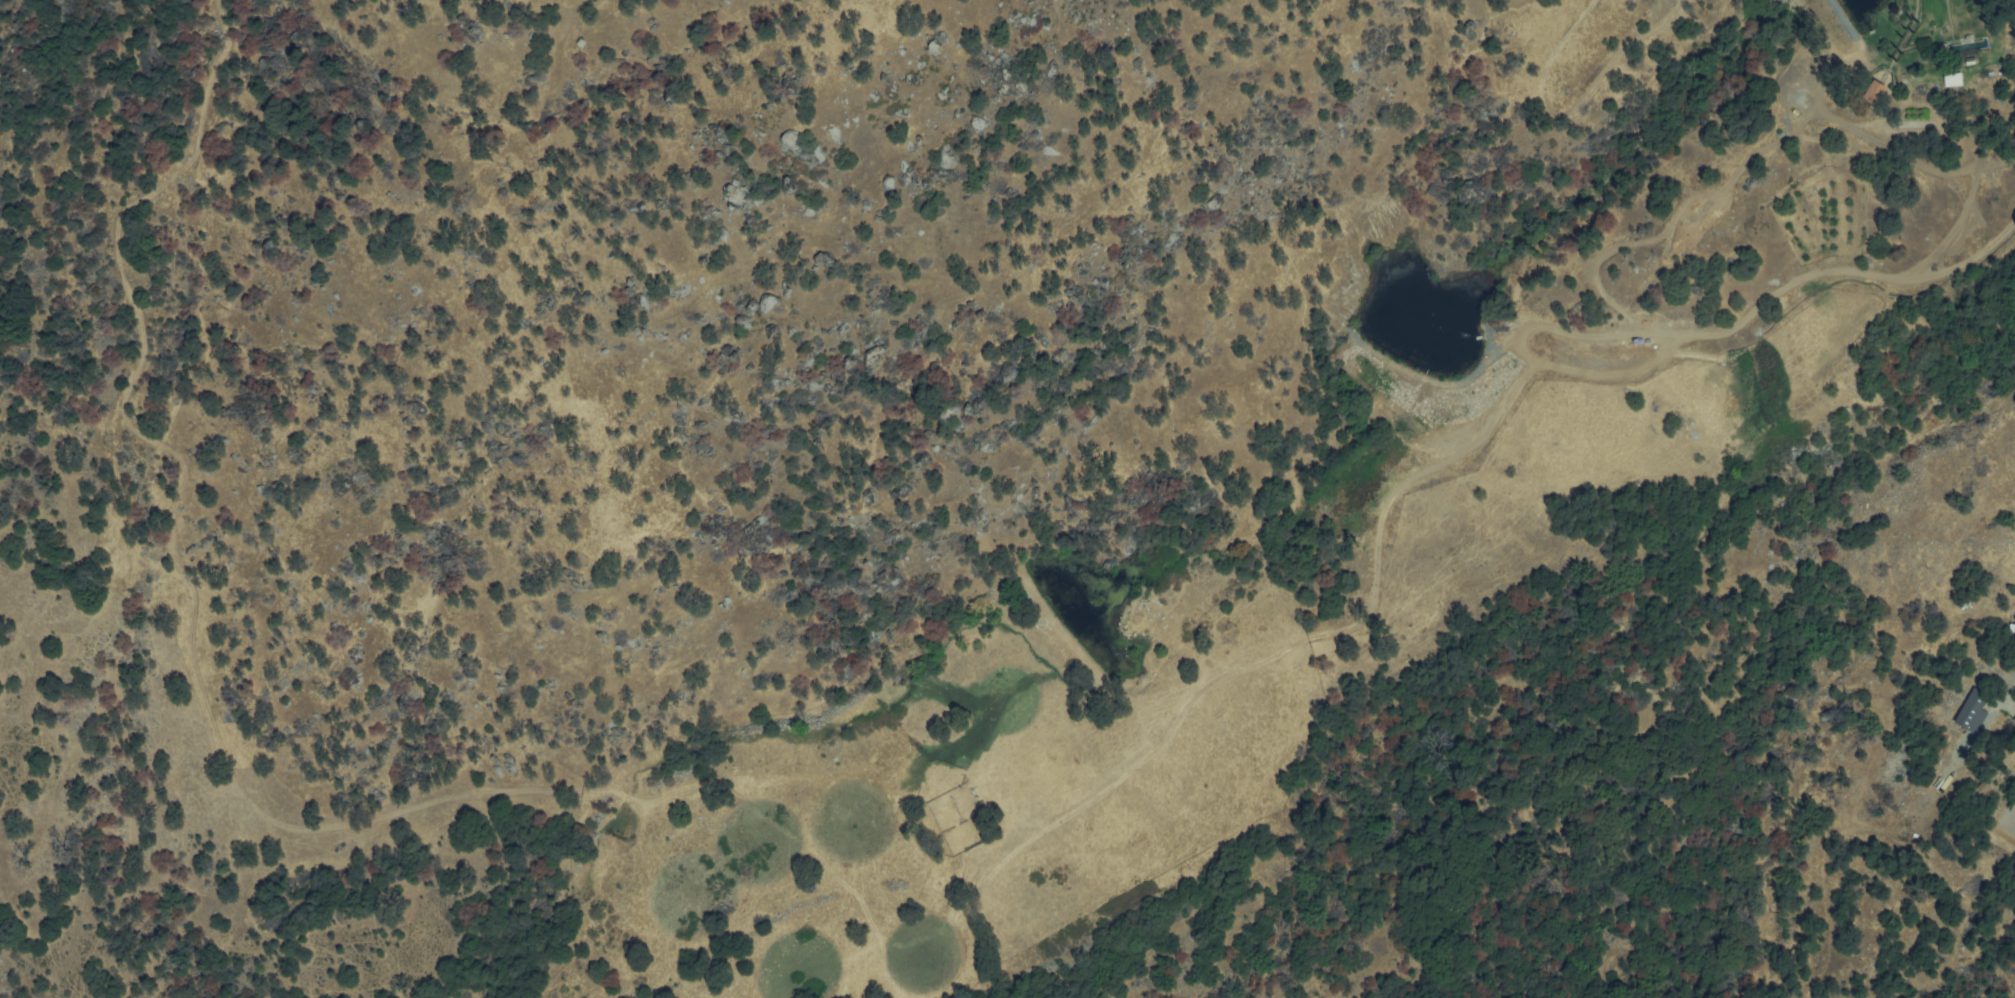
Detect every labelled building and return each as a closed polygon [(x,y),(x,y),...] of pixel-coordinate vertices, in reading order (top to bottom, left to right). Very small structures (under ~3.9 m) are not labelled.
[(1972,739),(1994,701),(1972,688),(1950,726),(1972,739)]
